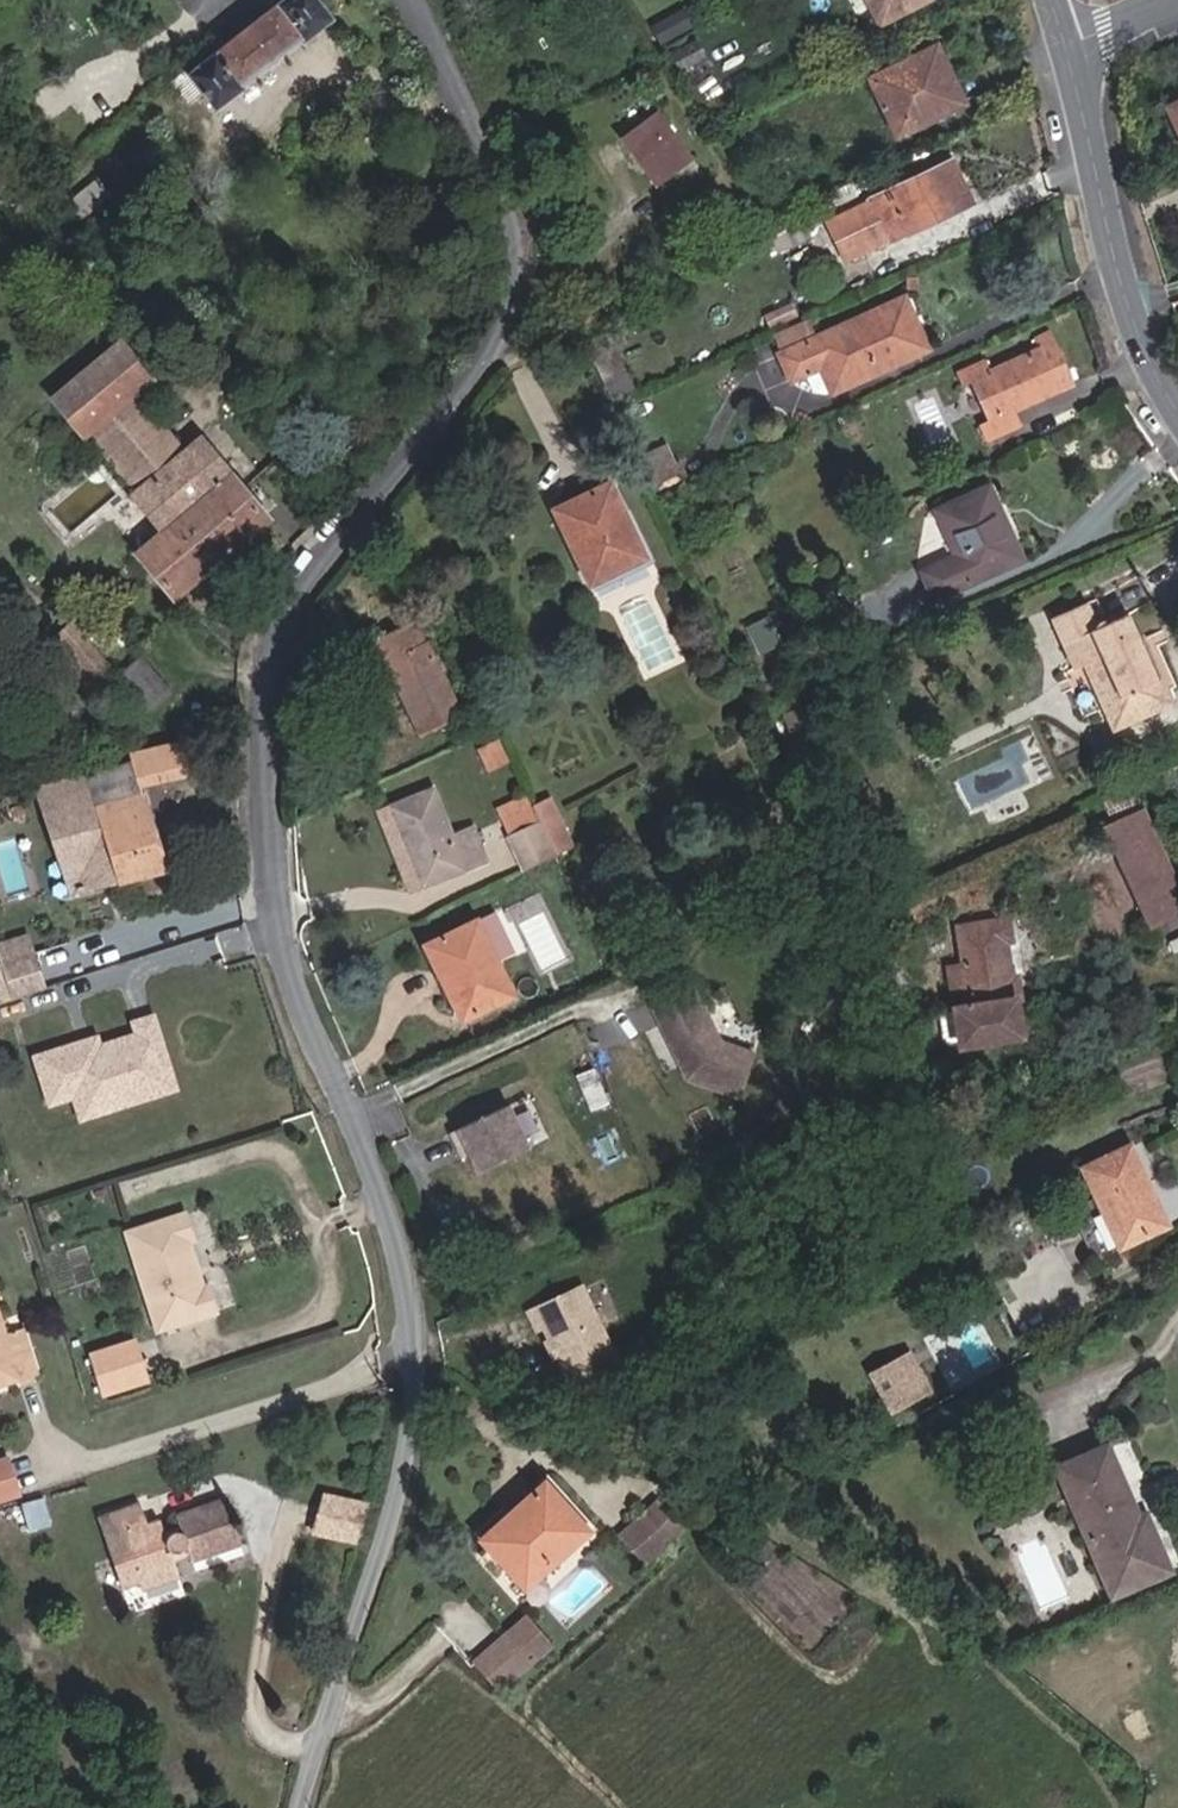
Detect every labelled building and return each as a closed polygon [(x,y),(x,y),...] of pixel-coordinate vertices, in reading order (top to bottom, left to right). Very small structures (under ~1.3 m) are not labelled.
[(238,85),(302,37),(305,40),(331,20),(317,0),(284,0),(187,75),(183,71),(169,82),(185,104),(202,92),(215,110),(241,90),(238,85)] [(926,0),(847,0),(855,17),(871,10),(877,24),(926,0)] [(696,25),(686,7),(655,25),(664,42),(696,25)] [(685,80),(710,67),(696,40),(670,54),(685,80)] [(895,136),(963,104),(934,46),(869,79),(895,136)] [(1167,109),(1177,132),(1177,103),(1167,109)] [(701,153),(690,160),(656,115),(623,140),(656,183),(658,182),(670,198),(710,167),(701,153)] [(866,201),(886,244),(971,205),(951,161),(866,201)] [(64,207),(74,223),(108,197),(96,181),(64,207)] [(812,397),(822,398),(918,354),(903,325),(913,319),(904,297),(813,338),(782,352),(777,355),(790,382),(802,376),(812,397)] [(918,354),(928,349),(913,319),(903,325),(918,354)] [(782,352),(813,338),(806,324),(775,337),(782,352)] [(1038,350),(1055,342),(1050,330),(1033,338),(1038,350)] [(1055,342),(1038,350),(994,369),(989,356),(960,369),(966,382),(977,377),(995,417),(984,422),(991,440),(1021,426),(1013,411),(1074,383),(1055,342)] [(183,454),(132,395),(150,381),(118,343),(51,400),(84,439),(88,435),(135,492),(131,496),(162,532),(136,553),(173,598),(267,521),(199,440),(183,454)] [(45,433),(50,440),(59,434),(53,426),(45,433)] [(283,477),(296,465),(283,451),(270,463),(283,477)] [(649,475),(656,492),(686,477),(678,461),(649,475)] [(589,585),(644,558),(622,513),(611,490),(608,484),(553,511),(589,585)] [(933,602),(1023,561),(987,485),(934,510),(954,556),(919,572),(933,602)] [(631,509),(619,486),(611,490),(622,513),(631,509)] [(1113,730),(1170,703),(1142,639),(1139,641),(1126,614),(1106,623),(1095,599),(1052,619),(1075,670),(1084,665),(1113,730)] [(421,736),(460,717),(424,642),(422,643),(412,622),(375,639),(421,736)] [(92,692),(113,674),(71,625),(51,642),(81,678),(92,692)] [(147,713),(172,691),(139,656),(115,678),(147,713)] [(794,735),(824,723),(816,704),(786,716),(794,735)] [(117,882),(165,870),(138,785),(195,772),(187,740),(128,755),(130,763),(84,777),(101,830),(117,882)] [(512,771),(503,752),(484,761),(493,781),(512,771)] [(653,771),(670,765),(667,755),(650,760),(653,771)] [(117,882),(101,830),(84,777),(36,791),(41,832),(39,833),(42,842),(53,839),(70,895),(117,882)] [(421,888),(485,862),(472,830),(451,838),(432,790),(389,807),(421,888)] [(1177,913),(1177,889),(1142,812),(1139,813),(1129,794),(1103,806),(1113,825),(1104,829),(1149,926),(1177,913)] [(555,856),(572,849),(549,799),(531,807),(555,856)] [(523,871),(555,856),(531,807),(503,820),(510,834),(507,836),(523,871)] [(1015,1002),(1020,1001),(1016,977),(1009,978),(1003,944),(1010,943),(1006,919),(956,928),(962,968),(947,970),(959,1050),(1021,1040),(1015,1002)] [(461,1020),(512,996),(475,921),(427,945),(451,992),(448,995),(461,1020)] [(143,953),(97,968),(96,992),(124,984),(145,1051),(147,976),(160,972),(186,973),(203,967),(210,967),(251,954),(251,935),(247,924),(235,923),(143,953)] [(0,937),(0,1000),(46,988),(30,929),(0,937)] [(892,988),(911,981),(899,953),(880,961),(892,988)] [(762,1068),(719,1046),(691,985),(650,1003),(675,1059),(682,1061),(684,1065),(679,1068),(686,1082),(740,1109),(762,1068)] [(70,1102),(124,1084),(104,1023),(50,1041),(70,1102)] [(528,1149),(506,1106),(449,1135),(459,1154),(465,1150),(468,1157),(477,1175),(528,1149)] [(1118,1248),(1167,1226),(1129,1146),(1081,1168),(1118,1248)] [(468,1157),(465,1150),(459,1154),(462,1160),(468,1157)] [(208,1287),(202,1288),(187,1241),(192,1239),(184,1214),(126,1232),(157,1331),(216,1313),(208,1287)] [(570,1391),(618,1369),(579,1284),(525,1310),(534,1329),(540,1326),(546,1340),(555,1343),(558,1349),(555,1357),(570,1391)] [(4,1336),(0,1322),(0,1383),(35,1373),(22,1331),(4,1336)] [(555,1357),(558,1349),(555,1343),(546,1340),(543,1342),(550,1358),(555,1357)] [(104,1392),(147,1380),(136,1343),(93,1357),(104,1392)] [(914,1347),(868,1365),(887,1412),(933,1393),(914,1347)] [(667,1436),(686,1425),(680,1414),(661,1425),(667,1436)] [(1106,1445),(1055,1468),(1111,1597),(1117,1595),(1121,1604),(1132,1599),(1127,1590),(1170,1571),(1145,1512),(1137,1516),(1106,1445)] [(8,1459),(0,1462),(0,1499),(18,1494),(8,1459)] [(524,1589),(589,1531),(544,1481),(479,1540),(524,1589)] [(314,1532),(354,1541),(365,1504),(324,1495),(314,1532)] [(192,1564),(241,1548),(224,1497),(177,1513),(182,1533),(165,1539),(159,1518),(145,1522),(139,1502),(98,1515),(122,1589),(140,1584),(142,1590),(179,1578),(170,1553),(187,1547),(192,1564)] [(619,1541),(644,1568),(685,1532),(660,1504),(619,1541)] [(526,1620),(508,1636),(531,1662),(549,1646),(526,1620)] [(531,1662),(508,1636),(477,1664),(500,1690),(531,1662)] [(1137,1743),(1151,1734),(1137,1712),(1123,1722),(1137,1743)]
